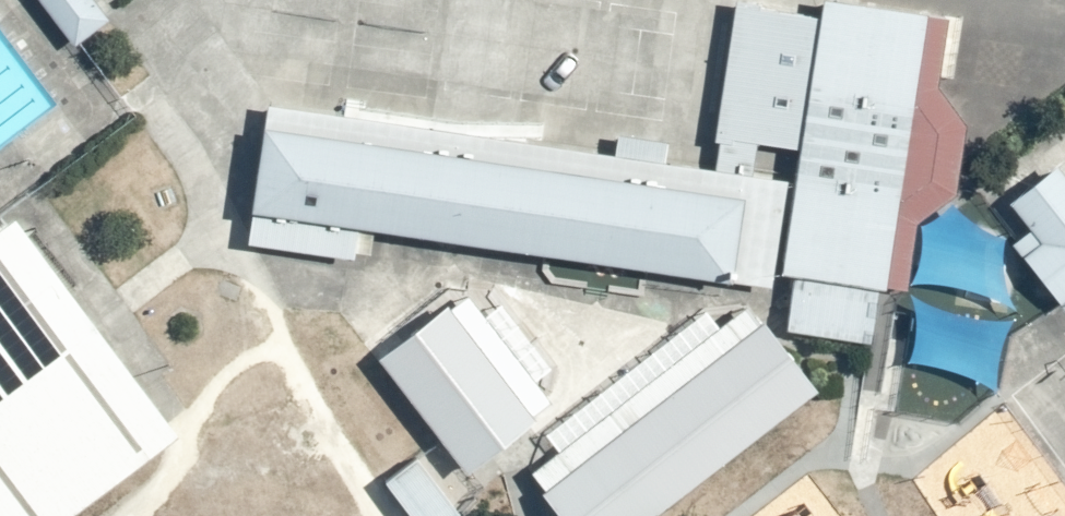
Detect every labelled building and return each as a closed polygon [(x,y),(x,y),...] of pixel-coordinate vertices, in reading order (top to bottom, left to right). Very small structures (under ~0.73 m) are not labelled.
[(92,0),(31,0),(66,47),(106,18),(92,0)] [(931,28),(818,14),(785,279),(898,293),(931,28)] [(742,197),(261,129),(249,217),(730,285),(742,197)] [(982,201),(1064,313),(1064,206),(1033,163),(982,201)] [(14,216),(0,227),(0,515),(87,515),(185,443),(14,216)] [(540,413),(458,304),(390,354),(473,464),(540,413)] [(761,323),(539,495),(556,515),(658,515),(816,393),(761,323)] [(424,447),(380,481),(406,515),(449,515),(466,503),(424,447)]
